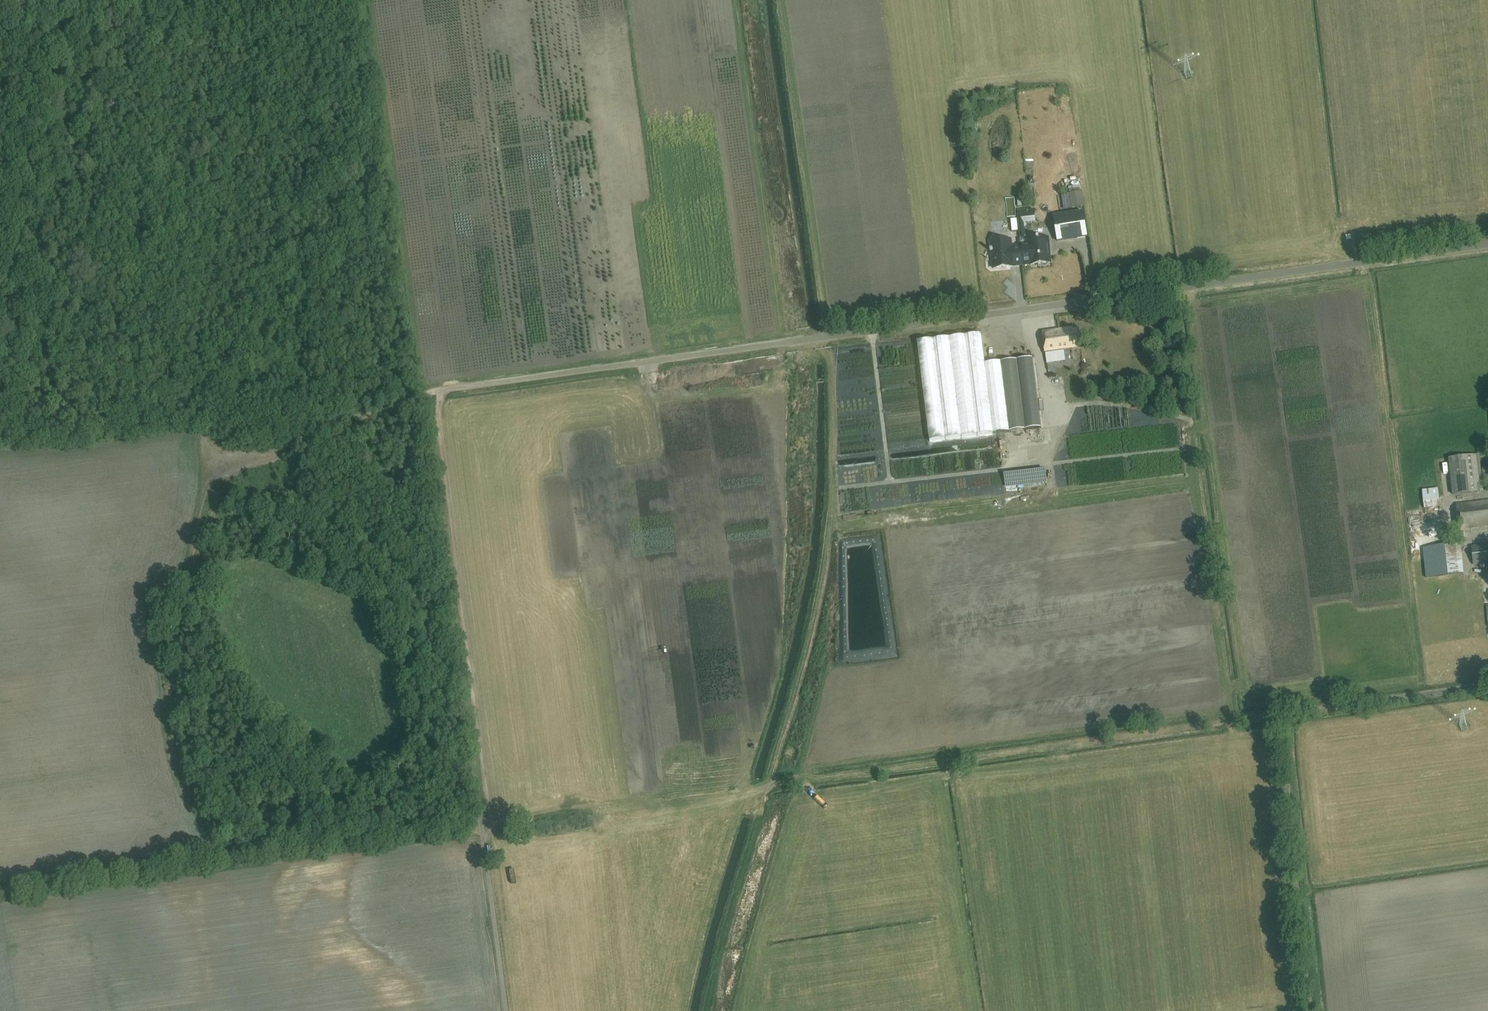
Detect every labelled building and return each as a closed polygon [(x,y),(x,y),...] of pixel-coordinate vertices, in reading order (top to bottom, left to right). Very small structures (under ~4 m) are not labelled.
[(1082,206),(1080,192),(1070,193),(1072,208),(1082,206)] [(1084,222),(1055,225),(1057,245),(1087,242),(1084,222)] [(1029,246),(1020,246),(1022,265),(1030,264),(1031,265),(1050,263),(1048,238),(1039,239),(1039,238),(1036,238),(1037,239),(1028,240),(1029,246)] [(1022,265),(1020,246),(1011,247),(1011,240),(997,241),(991,242),(991,248),(992,250),(990,250),(990,252),(992,252),(993,268),(1013,267),(1013,266),(1022,265)] [(1056,327),(1056,315),(1042,315),(1043,328),(1056,327)] [(1073,328),(1042,332),(1045,353),(1064,351),(1064,349),(1081,346),(1079,329),(1074,330),(1073,328)] [(982,334),(918,342),(930,441),(994,433),(985,364),(982,334)] [(1060,371),(1067,371),(1066,351),(1059,352),(1060,371)] [(1033,358),(985,364),(994,433),(1041,427),(1033,358)] [(659,373),(643,376),(645,388),(662,385),(659,373)] [(852,418),(854,430),(865,428),(864,416),(852,418)] [(1454,495),(1483,491),(1479,454),(1449,458),(1454,495)] [(1424,508),(1441,506),(1438,488),(1422,490),(1424,508)] [(1456,504),(1459,529),(1483,527),(1487,526),(1487,500),(1456,504)] [(1426,578),(1464,574),(1460,543),(1423,548),(1426,578)] [(1487,563),(1487,543),(1471,546),(1473,565),(1487,563)]
